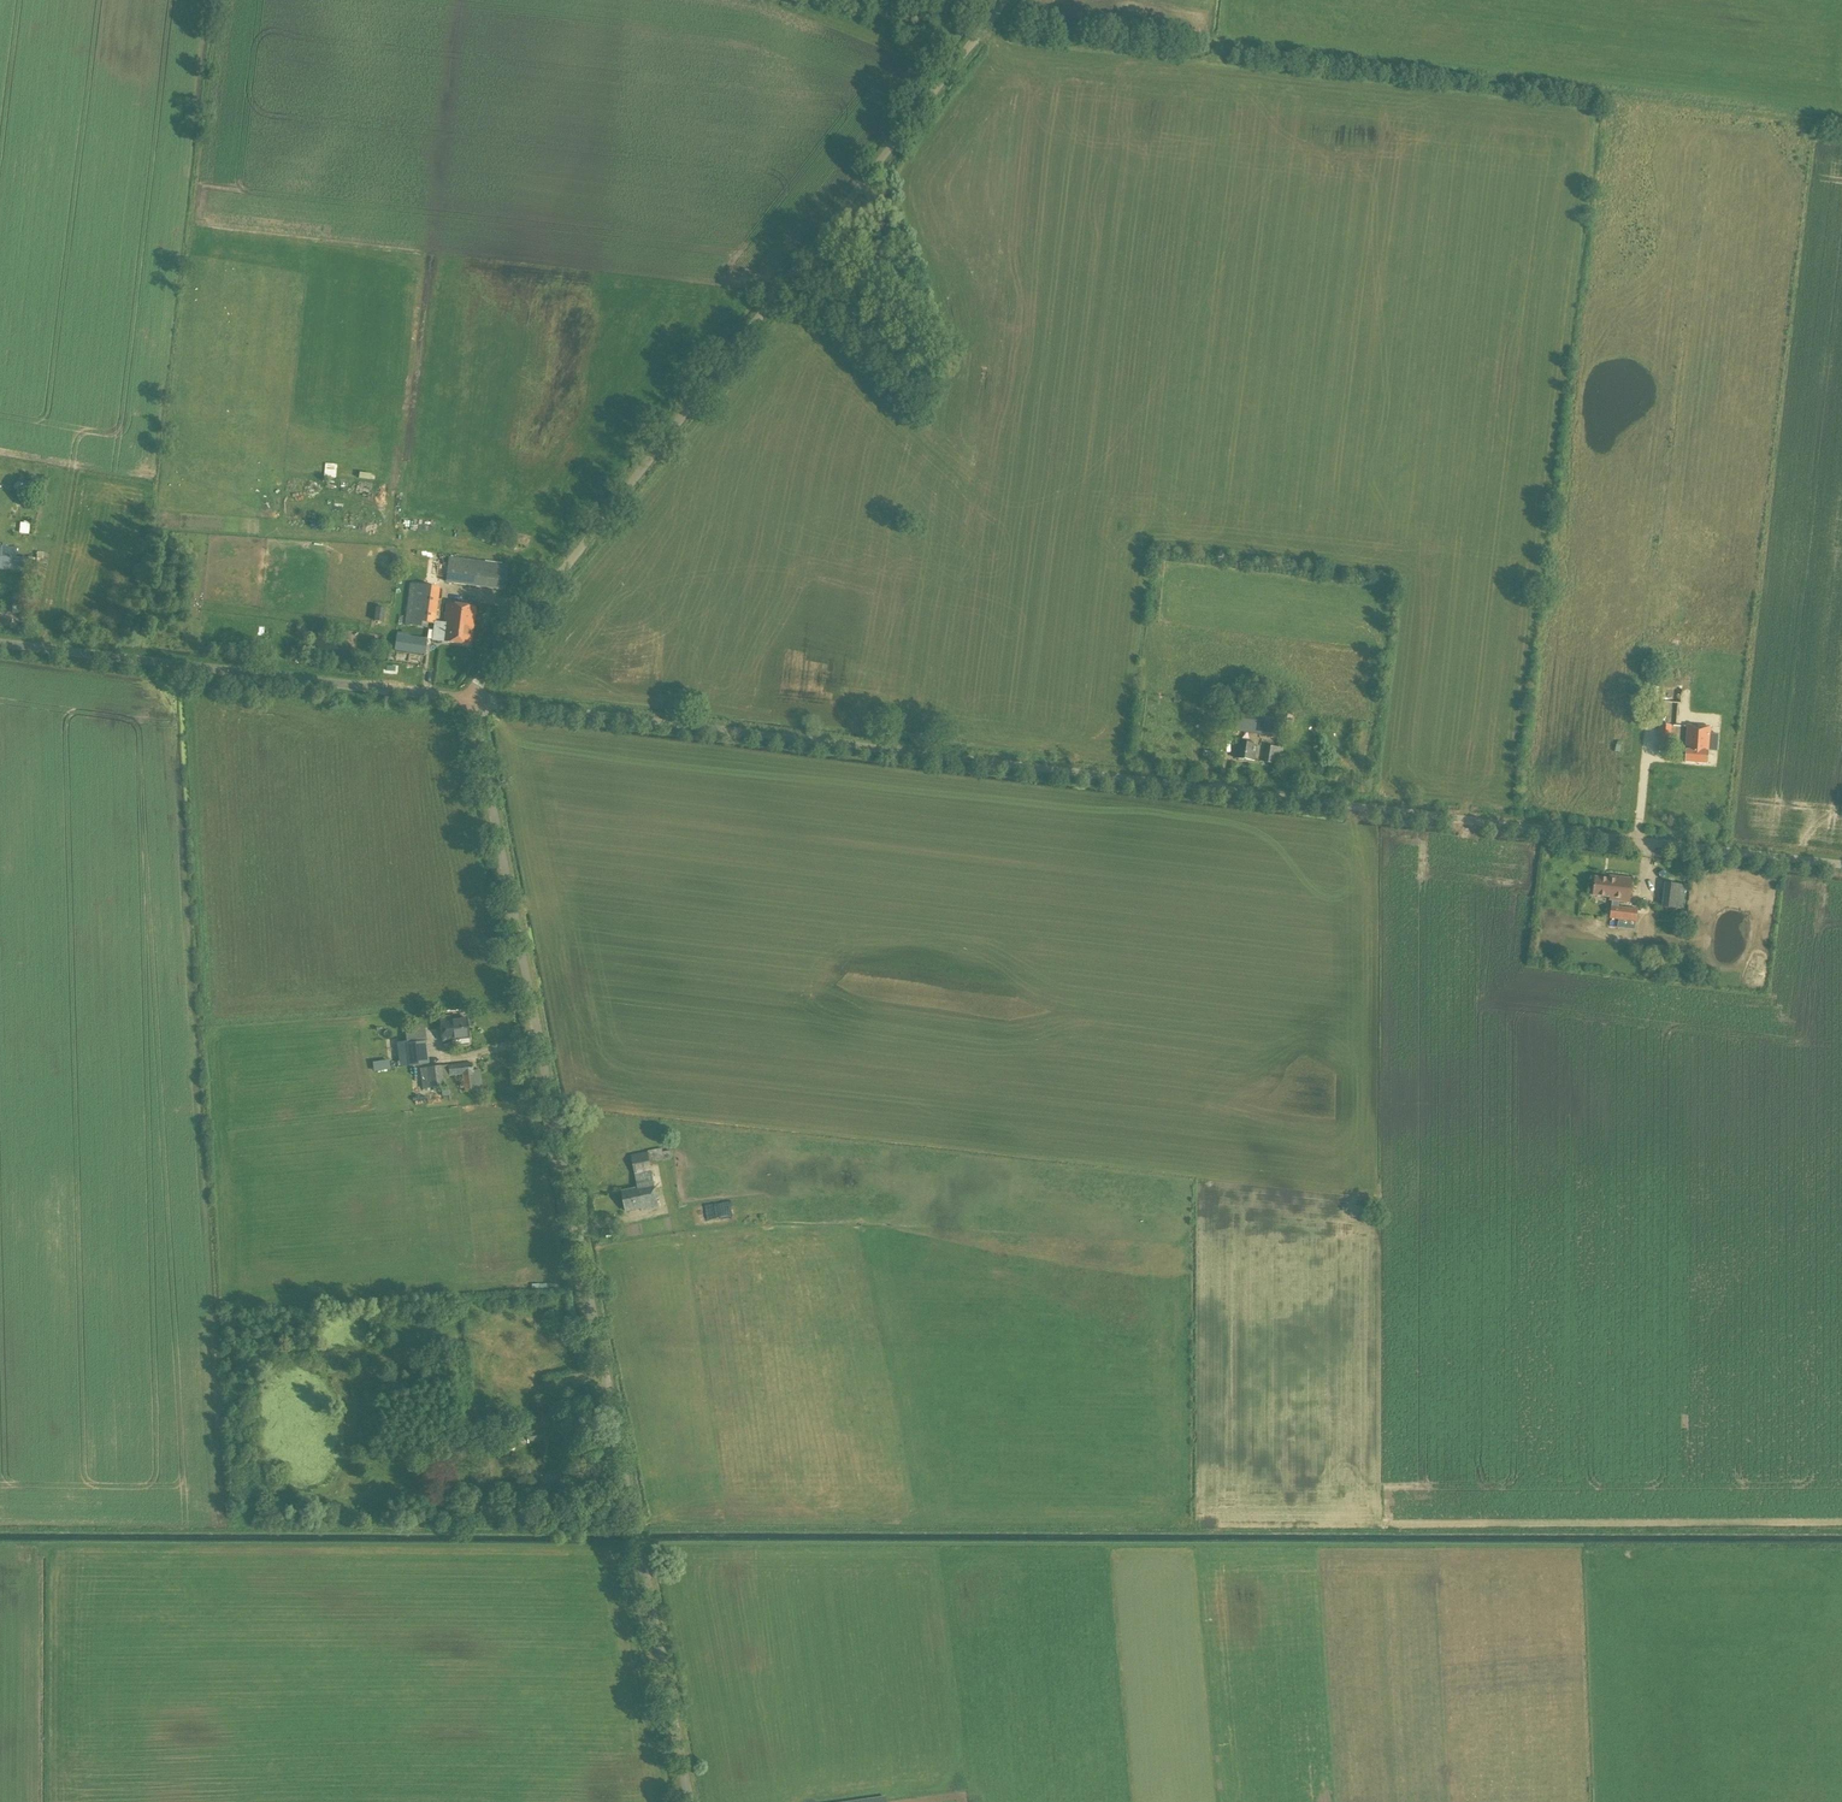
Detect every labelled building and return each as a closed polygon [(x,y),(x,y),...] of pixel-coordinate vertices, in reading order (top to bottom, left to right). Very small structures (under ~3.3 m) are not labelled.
[(14,486),(14,487),(14,488),(15,489),(15,490),(16,491),(17,492),(18,492),(19,492),(21,492),(22,491),(23,491),(24,490),(24,489),(24,488),(24,487),(24,486),(24,485),(23,484),(22,483),(21,482),(20,482),(19,482),(18,483),(17,483),(16,484),(15,484),(15,485),(14,486)] [(15,547),(0,547),(0,570),(14,570),(15,547)] [(504,590),(508,566),(449,559),(446,582),(504,590)] [(435,625),(440,587),(410,584),(404,625),(427,628),(427,624),(435,625)] [(25,615),(26,594),(13,594),(12,614),(25,615)] [(441,623),(439,635),(443,635),(442,643),(470,647),(476,608),(447,604),(444,624),(441,623)] [(383,623),(385,608),(375,607),(374,621),(383,623)] [(425,655),(427,639),(397,635),(395,651),(425,655)] [(424,667),(426,656),(384,651),(383,656),(388,657),(387,662),(424,667)] [(1655,697),(1665,698),(1666,676),(1656,676),(1655,697)] [(1667,676),(1667,700),(1682,700),(1682,676),(1667,676)] [(1285,709),(1287,697),(1275,695),(1274,700),(1261,698),(1260,705),(1285,709)] [(1283,739),(1286,715),(1227,707),(1224,730),(1283,739)] [(1671,726),(1661,725),(1659,752),(1669,753),(1671,726)] [(1708,753),(1710,728),(1688,726),(1686,751),(1685,763),(1708,765),(1709,753),(1708,753)] [(1250,745),(1251,741),(1240,739),(1239,743),(1238,743),(1235,759),(1254,762),(1257,746),(1250,745)] [(1280,764),(1282,748),(1267,746),(1265,762),(1280,764)] [(1630,904),(1634,879),(1609,876),(1609,879),(1595,878),(1593,896),(1609,898),(1609,901),(1611,901),(1609,920),(1637,922),(1638,909),(1619,908),(1620,903),(1630,904)] [(1682,910),(1685,886),(1664,883),(1661,907),(1682,910)] [(468,1043),(468,1041),(469,1040),(466,1018),(440,1021),(442,1042),(451,1041),(451,1045),(468,1043)] [(409,1067),(429,1064),(426,1042),(406,1044),(409,1067)] [(472,1063),(448,1066),(449,1077),(462,1075),(463,1084),(464,1090),(464,1091),(475,1090),(472,1063)] [(443,1085),(441,1067),(427,1068),(429,1088),(443,1086),(443,1085)] [(663,1152),(662,1149),(648,1151),(648,1152),(631,1156),(635,1174),(639,1190),(622,1193),(626,1213),(642,1209),(642,1211),(659,1208),(652,1171),(650,1163),(672,1158),(670,1151),(663,1152)] [(528,1444),(556,1438),(554,1428),(525,1434),(528,1444)] [(484,1527),(498,1525),(495,1503),(481,1505),(484,1527)]
